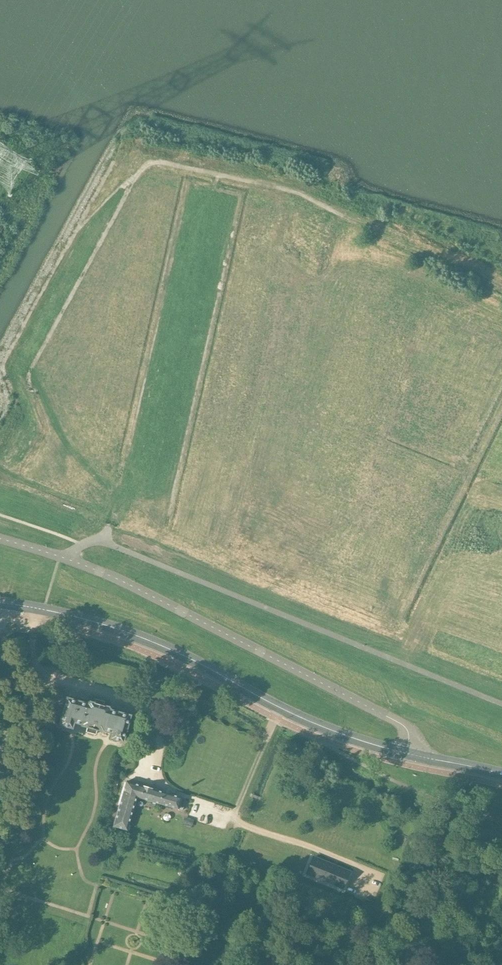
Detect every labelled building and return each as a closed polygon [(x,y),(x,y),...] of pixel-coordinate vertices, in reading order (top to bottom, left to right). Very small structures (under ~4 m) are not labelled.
[(127,724),(130,715),(109,709),(109,708),(108,707),(108,706),(98,704),(89,701),(89,702),(88,702),(88,703),(87,702),(87,703),(66,697),(59,724),(72,728),(74,721),(80,723),(79,726),(86,728),(85,731),(90,733),(95,734),(96,731),(102,732),(103,729),(111,731),(109,738),(122,742),(126,728),(129,729),(130,725),(127,724)] [(179,806),(182,797),(126,781),(114,826),(127,830),(134,807),(136,797),(182,810),(183,809),(182,809),(183,807),(179,806)] [(349,873),(312,858),(306,872),(315,875),(314,877),(334,885),(335,883),(343,887),(349,873)]
